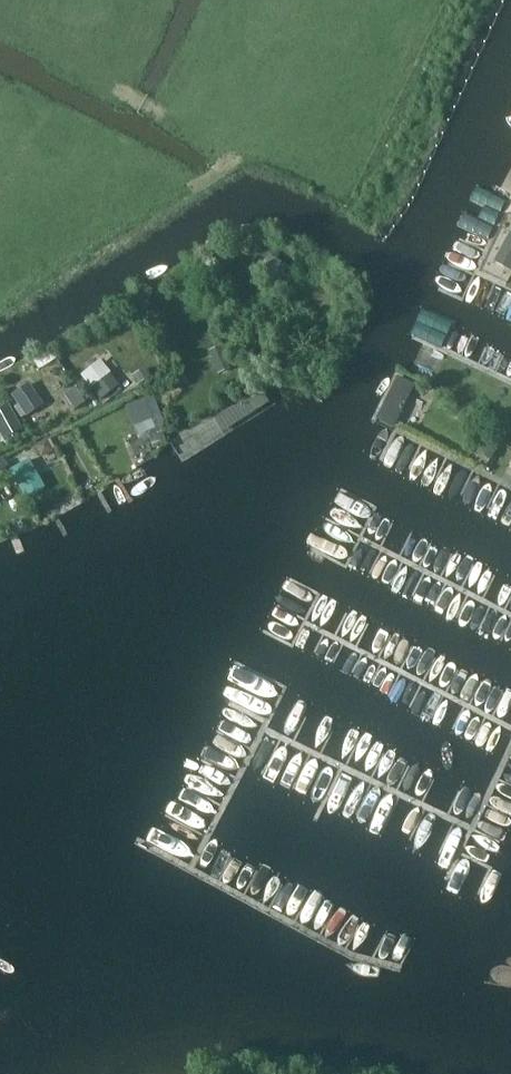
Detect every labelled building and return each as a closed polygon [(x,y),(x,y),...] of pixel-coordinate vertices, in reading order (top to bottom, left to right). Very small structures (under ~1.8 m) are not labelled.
[(210,352),(219,374),(231,370),(221,348),(210,352)] [(100,363),(84,376),(93,388),(102,399),(118,386),(110,375),(100,363)] [(146,369),(133,377),(138,386),(152,377),(146,369)] [(415,385),(397,376),(374,422),(392,431),(415,385)] [(75,388),(64,395),(74,410),(85,403),(75,388)] [(199,435),(212,452),(269,410),(256,392),(199,435)] [(33,393),(17,403),(26,416),(42,406),(33,393)] [(151,398),(128,407),(140,436),(148,433),(154,448),(167,443),(161,428),(151,398)] [(0,410),(0,423),(8,437),(20,430),(7,406),(5,407),(0,410)] [(46,442),(36,447),(42,457),(51,452),(46,442)] [(0,460),(0,472),(9,466),(3,458),(0,460)] [(30,460),(11,471),(26,499),(46,488),(30,460)]
